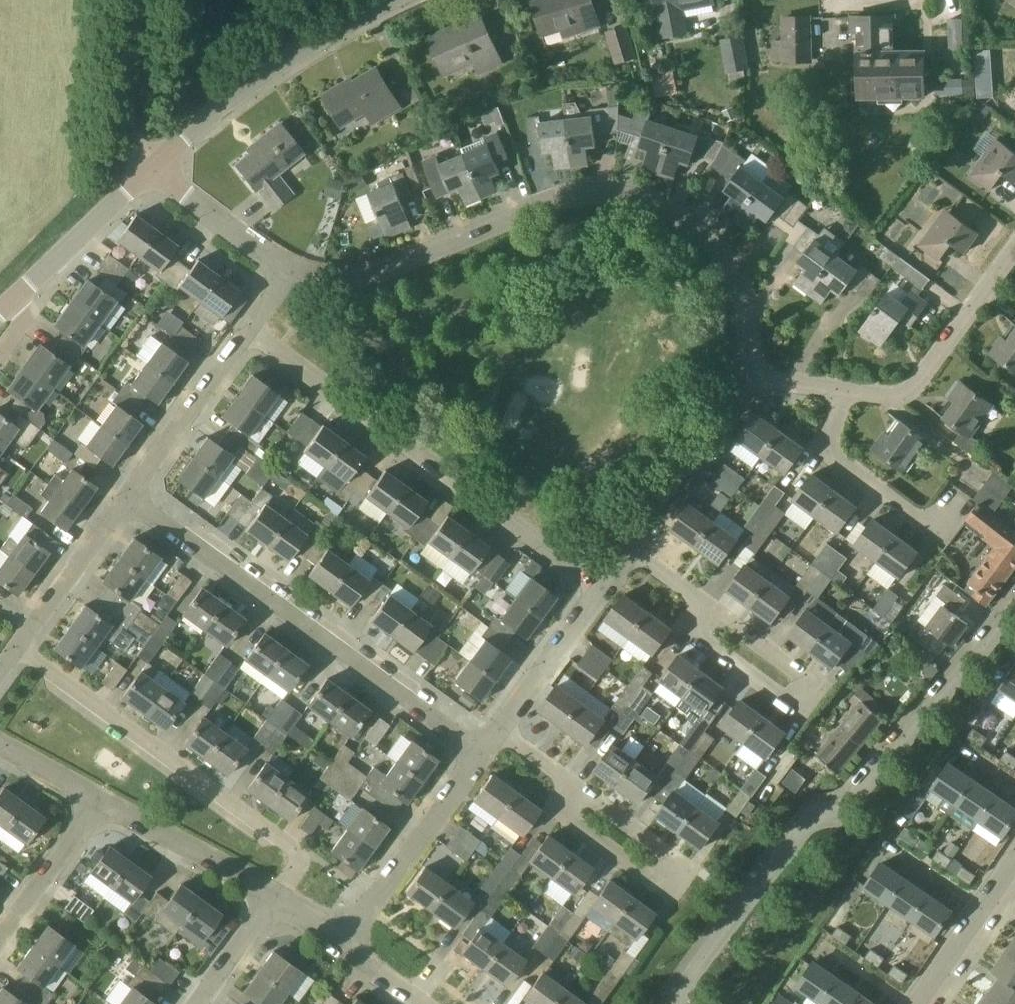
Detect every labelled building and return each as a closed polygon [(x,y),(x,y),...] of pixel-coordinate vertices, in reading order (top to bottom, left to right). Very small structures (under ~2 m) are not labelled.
[(533,3),(542,36),(572,27),(575,34),(600,26),(592,0),(545,0),(533,3)] [(713,0),(654,0),(657,15),(659,15),(663,38),(686,34),(683,18),(678,19),(676,8),(713,1),(713,0)] [(895,16),(853,17),(853,40),(858,40),(858,54),(895,54),(895,52),(895,16)] [(810,17),(784,18),(786,61),(811,61),(810,17)] [(483,19),(451,34),(449,29),(429,37),(443,71),(472,58),(480,74),(503,64),(483,19)] [(626,29),(608,35),(618,65),(636,59),(626,29)] [(742,39),(722,42),(728,73),(748,69),(742,39)] [(975,63),(991,62),(991,50),(975,51),(975,63)] [(925,52),(895,52),(895,54),(858,54),(859,98),(925,97),(925,52)] [(377,69),(345,89),(342,85),(324,96),(342,127),(366,112),(373,124),(402,106),(377,69)] [(674,71),(652,75),(656,98),(678,94),(674,71)] [(965,77),(937,78),(937,94),(966,94),(965,77)] [(975,101),(975,81),(966,81),(966,94),(966,101),(975,101)] [(985,118),(992,108),(980,100),(973,110),(985,118)] [(620,107),(620,102),(610,104),(609,108),(605,108),(591,110),(592,116),(583,117),(566,118),(572,166),(589,164),(587,148),(597,146),(596,135),(608,134),(607,131),(619,130),(619,128),(619,113),(620,107)] [(480,112),(487,131),(506,124),(500,105),(480,112)] [(723,111),(728,122),(738,118),(734,107),(723,111)] [(673,129),(649,120),(651,113),(640,109),(636,119),(619,113),(619,128),(631,133),(643,137),(639,148),(648,151),(643,167),(658,172),(673,129)] [(541,121),(541,115),(527,117),(530,142),(543,141),(544,153),(553,152),(555,168),(572,166),(566,118),(541,121)] [(303,153),(280,124),(256,143),(259,147),(236,165),(256,190),(257,189),(273,209),(292,195),(276,174),(303,153)] [(693,154),(704,158),(712,137),(713,135),(700,130),(698,138),(673,129),(658,172),(675,178),(681,162),(690,165),(693,154)] [(461,148),(464,155),(483,198),(498,192),(492,176),(501,172),(497,162),(508,157),(499,133),(461,148)] [(998,138),(971,175),(991,190),(1003,174),(1014,183),(1014,151),(998,138)] [(737,220),(764,181),(743,166),(748,160),(725,144),(716,162),(713,168),(731,181),(725,190),(732,196),(722,209),(737,220)] [(464,155),(441,164),(438,158),(426,163),(435,187),(447,183),(451,193),(460,189),(466,205),(483,198),(464,155)] [(918,181),(926,170),(915,163),(907,173),(918,181)] [(413,196),(403,172),(391,177),(394,183),(370,192),(370,194),(357,200),(367,225),(380,219),(387,237),(404,230),(397,215),(406,211),(402,200),(413,196)] [(363,174),(346,183),(352,194),(368,185),(363,174)] [(340,201),(346,184),(335,181),(330,198),(340,201)] [(800,200),(789,192),(786,197),(764,181),(737,220),(750,230),(760,216),(768,222),(775,213),(785,220),(800,200)] [(979,232),(946,209),(932,229),(920,245),(940,260),(952,244),(964,253),(979,232)] [(138,257),(158,230),(136,214),(116,241),(138,257)] [(858,224),(849,217),(845,223),(846,229),(851,233),(858,224)] [(809,293),(837,256),(846,243),(826,228),(821,235),(809,227),(795,247),(804,254),(797,263),(805,269),(795,283),(809,293)] [(171,256),(179,245),(158,230),(138,257),(158,271),(155,275),(166,283),(181,263),(171,256)] [(893,268),(901,257),(886,246),(878,257),(893,268)] [(117,286),(130,269),(108,254),(96,271),(106,278),(117,286)] [(873,273),(862,265),(857,271),(837,256),(809,293),(823,303),(833,290),(841,295),(847,287),(857,294),(873,273)] [(893,268),(916,285),(924,290),(932,280),(901,257),(893,268)] [(220,276),(198,260),(190,271),(181,263),(166,283),(177,291),(180,287),(200,302),(220,276)] [(220,276),(200,302),(221,318),(233,302),(241,291),(220,276)] [(71,303),(99,323),(114,301),(118,304),(127,293),(117,286),(106,278),(99,288),(88,280),(71,303)] [(929,303),(919,296),(911,290),(902,302),(888,292),(860,330),(882,346),(902,319),(911,326),(929,303)] [(233,302),(221,318),(229,323),(240,308),(233,302)] [(83,344),(99,323),(71,303),(55,325),(66,333),(59,343),(79,358),(87,347),(83,344)] [(176,337),(195,351),(203,341),(183,327),(176,337)] [(1009,339),(1004,336),(992,353),(1014,370),(1014,331),(1009,339)] [(176,337),(175,336),(167,347),(161,342),(160,344),(151,337),(136,356),(146,363),(173,383),(189,362),(188,361),(195,351),(176,337)] [(67,366),(72,369),(79,358),(59,343),(52,353),(41,345),(24,368),(52,387),(67,366)] [(146,363),(131,383),(128,381),(127,382),(123,379),(118,386),(122,389),(120,392),(140,407),(148,397),(158,404),(173,383),(146,363)] [(52,387),(24,368),(8,390),(19,398),(11,408),(19,413),(31,423),(40,429),(45,422),(44,414),(36,409),(52,387)] [(253,374),(238,395),(264,415),(280,395),(253,374)] [(276,387),(282,385),(283,379),(277,376),(272,378),(271,383),(276,387)] [(944,418),(962,431),(954,442),(974,456),(983,445),(970,435),(992,404),(962,382),(950,399),(955,403),(944,418)] [(120,392),(112,402),(115,404),(100,425),(128,445),(143,424),(133,417),(140,407),(120,392)] [(274,422),(264,415),(238,395),(222,417),(232,425),(225,434),(255,456),(262,446),(259,443),(274,422)] [(303,412),(288,432),(297,439),(312,419),(303,412)] [(31,423),(19,413),(12,423),(0,415),(0,449),(2,451),(11,438),(26,449),(40,429),(31,423)] [(781,431),(757,413),(738,439),(762,456),(781,431)] [(323,425),(322,426),(312,419),(297,439),(307,446),(304,452),(324,467),(344,440),(323,425)] [(902,422),(892,436),(886,433),(874,449),(904,471),(927,441),(902,422)] [(128,445),(100,425),(86,444),(83,442),(74,454),(95,469),(102,459),(112,466),(128,445)] [(781,431),(762,456),(786,474),(805,448),(781,431)] [(255,456),(225,434),(218,444),(207,437),(192,458),(219,477),(231,461),(247,474),(257,458),(254,456),(255,456)] [(73,454),(54,440),(46,450),(66,464),(73,454)] [(354,492),(368,473),(358,466),(366,456),(344,440),(324,467),(325,467),(344,481),(337,492),(336,494),(341,497),(347,502),(348,500),(354,492)] [(256,455),(264,460),(269,454),(261,449),(256,455)] [(203,499),(219,477),(192,458),(176,479),(195,492),(203,499)] [(286,475),(291,471),(290,465),(284,463),(279,467),(280,473),(286,475)] [(718,474),(739,489),(746,479),(726,464),(718,474)] [(48,484),(81,508),(97,487),(73,469),(65,480),(56,474),(48,484)] [(406,485),(385,470),(378,480),(368,473),(354,492),(362,498),(365,500),(367,497),(387,512),(406,485)] [(994,470),(985,484),(1005,498),(1007,496),(1012,488),(1014,485),(994,470)] [(277,493),(286,482),(276,474),(267,486),(277,493)] [(739,489),(718,474),(711,484),(731,499),(739,489)] [(813,474),(794,500),(816,516),(835,490),(813,474)] [(48,484),(40,495),(49,502),(41,513),(65,530),(81,508),(48,484)] [(421,511),(428,501),(406,485),(387,512),(407,526),(404,530),(416,538),(430,518),(421,511)] [(786,493),(775,485),(761,505),(771,513),(776,506),(786,493)] [(267,503),(272,496),(261,488),(252,501),(237,522),(247,529),(246,531),(266,546),(287,518),(267,503)] [(1012,488),(1007,496),(1014,502),(1014,490),(1012,488)] [(857,506),(835,490),(816,516),(838,532),(857,506)] [(356,506),(362,498),(354,492),(348,500),(356,506)] [(202,509),(207,502),(194,493),(189,499),(202,509)] [(237,522),(252,501),(242,493),(227,515),(237,522)] [(13,495),(6,504),(26,519),(33,509),(13,495)] [(745,519),(749,522),(760,506),(756,503),(745,519)] [(993,515),(980,503),(966,521),(985,535),(982,539),(996,548),(970,583),(976,588),(971,595),(986,606),(1014,568),(1014,531),(993,515)] [(715,521),(691,504),(672,530),(696,547),(715,521)] [(749,522),(746,526),(756,533),(761,526),(771,513),(761,505),(760,506),(749,522)] [(761,526),(771,533),(786,513),(785,512),(776,506),(771,513),(761,526)] [(1014,531),(1014,518),(999,506),(993,515),(1014,531)] [(320,523),(327,528),(336,516),(329,511),(320,523)] [(449,557),(469,531),(448,515),(441,525),(430,518),(416,538),(427,546),(430,543),(449,557)] [(287,518),(266,546),(288,562),(296,551),(305,558),(321,537),(327,528),(316,520),(307,533),(287,518)] [(897,536),(875,519),(867,529),(856,545),(878,561),(897,536)] [(715,521),(696,547),(720,564),(739,539),(715,521)] [(2,549),(34,573),(49,552),(44,548),(52,537),(33,523),(17,544),(10,538),(2,549)] [(746,546),(756,553),(771,533),(761,526),(756,533),(746,546)] [(489,548),(490,546),(469,531),(449,557),(471,573),(474,568),(485,575),(499,555),(489,548)] [(897,536),(878,561),(900,577),(919,551),(897,536)] [(329,549),(332,545),(321,537),(305,558),(315,566),(308,576),(329,591),(349,563),(329,549)] [(769,537),(764,546),(782,557),(787,548),(769,537)] [(118,559),(145,579),(161,559),(161,558),(134,538),(118,559)] [(828,543),(813,564),(823,571),(838,550),(828,543)] [(2,549),(0,551),(0,582),(18,595),(34,573),(2,549)] [(839,571),(848,558),(838,550),(823,571),(833,578),(833,579),(842,586),(847,577),(839,571)] [(499,555),(485,575),(495,582),(509,562),(499,555)] [(145,579),(118,559),(103,580),(131,600),(145,579)] [(542,566),(533,560),(523,572),(531,577),(537,581),(542,566)] [(349,563),(329,591),(350,607),(358,596),(368,603),(383,582),(372,575),(370,578),(349,563)] [(749,606),(769,579),(747,564),(728,590),(749,606)] [(813,564),(794,590),(804,597),(809,591),(823,571),(813,564)] [(809,591),(819,598),(833,579),(833,578),(823,571),(809,591)] [(192,581),(182,573),(168,593),(178,600),(192,581)] [(484,576),(476,588),(485,594),(493,583),(484,576)] [(553,593),(556,588),(556,583),(551,578),(543,580),(540,584),(531,577),(515,597),(543,617),(558,597),(553,593)] [(769,579),(749,606),(772,623),(791,596),(769,579)] [(383,582),(368,603),(378,611),(370,621),(391,636),(412,609),(392,594),(394,591),(383,582)] [(441,595),(429,586),(422,596),(434,605),(441,595)] [(929,629),(952,646),(968,625),(956,615),(967,602),(946,586),(938,596),(947,604),(929,629)] [(225,603),(203,587),(183,615),(204,630),(225,603)] [(906,587),(899,596),(908,602),(915,593),(906,587)] [(890,590),(889,589),(872,609),(884,617),(899,597),(890,590)] [(168,613),(175,602),(164,594),(157,605),(168,613)] [(630,637),(649,611),(625,594),(607,619),(630,637)] [(515,597),(501,617),(497,614),(488,627),(508,641),(516,631),(526,639),(543,617),(515,597)] [(246,618),(225,603),(204,630),(226,646),(246,618)] [(145,646),(152,636),(132,621),(123,633),(85,605),(69,626),(97,647),(104,637),(124,652),(135,638),(145,646)] [(429,629),(433,624),(412,609),(391,636),(412,652),(413,651),(424,658),(439,637),(429,629)] [(812,652),(831,626),(808,609),(789,635),(812,652)] [(140,610),(132,621),(152,636),(160,625),(140,610)] [(649,611),(630,637),(654,654),(673,629),(649,611)] [(162,644),(177,623),(167,615),(160,625),(152,636),(162,644)] [(69,626),(54,648),(81,668),(97,647),(69,626)] [(868,653),(831,626),(812,652),(833,668),(837,664),(848,672),(868,653)] [(481,637),(484,640),(470,659),(497,679),(512,659),(501,651),(508,641),(488,627),(481,637)] [(287,648),(266,633),(240,668),(261,683),(287,648)] [(152,636),(145,646),(137,656),(147,663),(147,664),(162,644),(152,636)] [(439,637),(424,658),(434,666),(449,644),(439,637)] [(614,659),(593,644),(586,654),(607,669),(614,659)] [(308,664),(287,648),(261,683),(282,698),(308,664)] [(204,674),(215,682),(229,661),(219,654),(204,674)] [(607,669),(586,654),(578,665),(599,679),(607,669)] [(661,681),(663,682),(656,691),(677,706),(683,697),(702,670),(681,654),(661,681)] [(470,659),(454,681),(481,701),(497,679),(470,659)] [(215,682),(225,689),(240,669),(229,661),(215,682)] [(126,671),(116,663),(102,683),(112,691),(126,671)] [(143,715),(163,687),(152,679),(158,671),(147,664),(147,663),(122,699),(143,715)] [(638,692),(643,685),(644,686),(654,671),(646,665),(644,664),(629,685),(638,692)] [(1001,690),(1014,699),(1014,669),(1001,690)] [(688,714),(695,705),(705,713),(725,687),(702,670),(683,697),(677,706),(688,714)] [(215,682),(204,674),(189,694),(200,702),(215,682)] [(349,694),(328,678),(308,706),(329,721),(349,694)] [(215,682),(200,702),(210,709),(225,689),(215,682)] [(582,702),(559,685),(540,710),(563,727),(582,702)] [(638,692),(629,685),(605,718),(606,719),(606,721),(613,726),(628,706),(638,692)] [(644,686),(643,685),(638,692),(628,706),(639,714),(654,693),(644,686)] [(184,702),(163,687),(143,715),(164,730),(184,702)] [(458,699),(470,708),(476,700),(464,692),(458,699)] [(349,694),(329,721),(351,737),(371,709),(349,694)] [(277,727),(292,707),(281,700),(267,719),(277,727)] [(745,742),(764,716),(742,700),(723,726),(745,742)] [(588,745),(606,721),(606,719),(605,718),(582,702),(563,727),(588,745)] [(863,703),(819,757),(838,772),(882,719),(863,703)] [(639,714),(628,706),(613,726),(624,734),(636,718),(641,722),(644,718),(639,714)] [(277,727),(287,735),(302,715),(292,707),(277,727)] [(786,732),(764,716),(745,742),(767,758),(786,732)] [(225,732),(204,717),(184,745),(205,760),(225,732)] [(390,725),(380,718),(364,739),(375,747),(376,745),(390,725)] [(263,747),(277,727),(267,719),(252,739),(263,747)] [(691,752),(705,732),(695,724),(681,744),(691,752)] [(272,755),(287,735),(277,727),(263,747),(272,755)] [(987,738),(973,728),(967,738),(981,747),(987,738)] [(247,748),(225,732),(205,760),(227,776),(247,748)] [(691,752),(701,759),(715,739),(705,732),(691,752)] [(423,782),(439,761),(411,740),(395,761),(423,782)] [(666,765),(676,772),(691,752),(681,744),(677,750),(666,765)] [(344,745),(329,765),(340,773),(348,762),(355,753),(344,745)] [(636,761),(614,745),(595,771),(617,787),(636,761)] [(1006,751),(1000,760),(1014,769),(1014,768),(1014,757),(1006,751)] [(676,772),(667,784),(676,791),(657,816),(679,832),(698,806),(677,791),(701,759),(691,752),(676,772)] [(375,799),(384,786),(408,803),(423,782),(395,761),(385,775),(374,767),(366,777),(348,762),(340,773),(360,787),(375,799)] [(659,777),(636,761),(617,787),(640,803),(659,777)] [(268,806),(289,778),(267,762),(247,790),(268,806)] [(973,780),(949,764),(945,770),(937,765),(921,788),(930,794),(926,799),(949,814),(973,780)] [(329,765),(314,786),(325,793),(330,786),(340,773),(329,765)] [(742,789),(752,797),(767,777),(757,769),(742,789)] [(793,770),(783,783),(796,793),(806,779),(793,770)] [(350,801),(360,787),(340,773),(330,786),(350,801)] [(517,792),(493,775),(474,800),(498,817),(517,792)] [(310,793),(289,778),(268,806),(289,821),(310,793)] [(973,780),(949,814),(973,830),(980,820),(996,797),(973,780)] [(6,829),(25,803),(4,788),(0,794),(0,825),(6,829)] [(752,797),(742,789),(726,810),(737,818),(742,811),(750,801),(752,797)] [(517,792),(498,817),(490,828),(513,844),(520,834),(522,835),(540,810),(517,792)] [(980,820),(1004,836),(1014,820),(1014,810),(996,797),(980,820)] [(756,806),(750,801),(742,811),(749,816),(756,806)] [(45,817),(25,803),(6,829),(26,843),(28,841),(40,824),(45,817)] [(702,848),(721,822),(698,806),(679,832),(702,848)] [(334,821),(315,807),(314,808),(300,827),(311,835),(319,824),(327,830),(334,821)] [(390,828),(362,808),(347,829),(374,849),(390,828)] [(45,820),(37,830),(48,839),(56,828),(45,820)] [(453,836),(473,851),(481,841),(460,826),(453,836)] [(920,837),(906,828),(900,837),(914,847),(920,837)] [(374,849),(347,829),(331,850),(359,870),(374,849)] [(571,852),(548,835),(529,861),(552,877),(571,852)] [(453,836),(446,846),(466,861),(473,851),(453,836)] [(952,842),(944,853),(952,859),(953,857),(960,848),(952,842)] [(96,866),(91,872),(84,882),(104,897),(112,887),(131,861),(110,846),(106,852),(102,849),(96,849),(91,856),(92,863),(96,866)] [(521,855),(510,847),(495,868),(506,875),(511,868),(521,855)] [(954,860),(940,850),(934,859),(948,869),(954,860)] [(552,877),(565,887),(574,894),(593,868),(571,852),(552,877)] [(143,913),(151,901),(139,892),(151,876),(131,861),(112,887),(131,901),(122,913),(135,923),(143,913)] [(8,868),(0,862),(0,879),(8,868)] [(905,879),(882,863),(865,887),(889,903),(905,879)] [(976,876),(962,866),(956,875),(970,885),(976,876)] [(449,884),(425,867),(407,893),(430,910),(449,884)] [(480,888),(491,896),(496,888),(506,875),(495,868),(480,888)] [(511,868),(506,875),(496,888),(506,895),(521,875),(511,868)] [(905,879),(889,903),(912,920),(929,896),(905,879)] [(558,933),(568,941),(592,907),(613,922),(614,923),(633,897),(610,880),(596,899),(588,893),(573,913),(558,933)] [(177,931),(182,924),(183,925),(201,899),(182,884),(170,901),(158,892),(151,901),(143,913),(154,921),(155,920),(174,935),(177,931)] [(473,902),(449,884),(430,910),(454,927),(473,902)] [(491,916),(506,895),(496,888),(491,896),(481,909),(491,916)] [(74,896),(65,908),(84,922),(93,910),(74,896)] [(929,896),(912,920),(936,936),(952,912),(929,896)] [(614,923),(613,922),(607,931),(629,947),(635,938),(635,939),(654,913),(633,897),(614,923)] [(201,899),(183,925),(208,943),(203,950),(210,955),(229,930),(217,921),(222,914),(201,899)] [(573,913),(562,906),(548,926),(558,933),(573,913)] [(74,945),(79,948),(87,938),(64,921),(57,932),(48,925),(33,947),(59,966),(74,945)] [(543,954),(558,933),(548,926),(533,946),(543,954)] [(838,927),(832,936),(846,946),(852,936),(838,927)] [(484,969),(503,944),(480,928),(462,953),(484,969)] [(568,941),(558,933),(543,954),(553,961),(568,941)] [(1014,960),(1014,938),(1005,953),(1014,960)] [(525,960),(503,944),(484,969),(506,986),(525,960)] [(589,956),(576,946),(569,956),(582,965),(589,956)] [(33,947),(17,968),(26,974),(18,985),(45,1003),(48,1003),(54,995),(43,987),(59,966),(33,947)] [(885,959),(871,949),(865,958),(879,968),(885,959)] [(287,993),(303,972),(274,951),(258,972),(287,993)] [(609,971),(620,979),(634,958),(624,951),(609,971)] [(613,959),(604,952),(598,960),(608,967),(613,959)] [(991,973),(999,979),(1014,989),(1014,960),(1005,953),(991,973)] [(307,961),(298,955),(293,963),(301,969),(307,961)] [(159,957),(149,970),(157,976),(170,985),(179,972),(159,957)] [(125,969),(135,976),(129,985),(132,987),(120,1003),(156,1003),(149,999),(156,989),(150,985),(157,976),(149,970),(133,958),(125,969)] [(837,978),(814,962),(797,986),(821,1002),(837,978)] [(908,975),(894,966),(888,975),(902,984),(908,975)] [(620,979),(609,971),(594,991),(605,999),(620,979)] [(257,1003),(279,1003),(287,993),(258,972),(243,993),(257,1003)] [(564,989),(542,973),(524,998),(531,1003),(553,1003),(564,989)] [(92,986),(102,993),(109,983),(99,976),(92,986)] [(821,1002),(823,1003),(855,1003),(861,995),(837,978),(821,1002)] [(995,1003),(1014,1003),(1014,989),(999,979),(986,998),(995,1003)] [(12,994),(3,987),(0,991),(0,1003),(45,1003),(18,985),(12,994)] [(564,989),(553,1003),(585,1003),(564,989)] [(340,1001),(330,993),(322,1003),(338,1003),(340,1001)] [(779,994),(773,1003),(793,1003),(779,994)] [(861,995),(855,1003),(874,1003),(861,995)]
